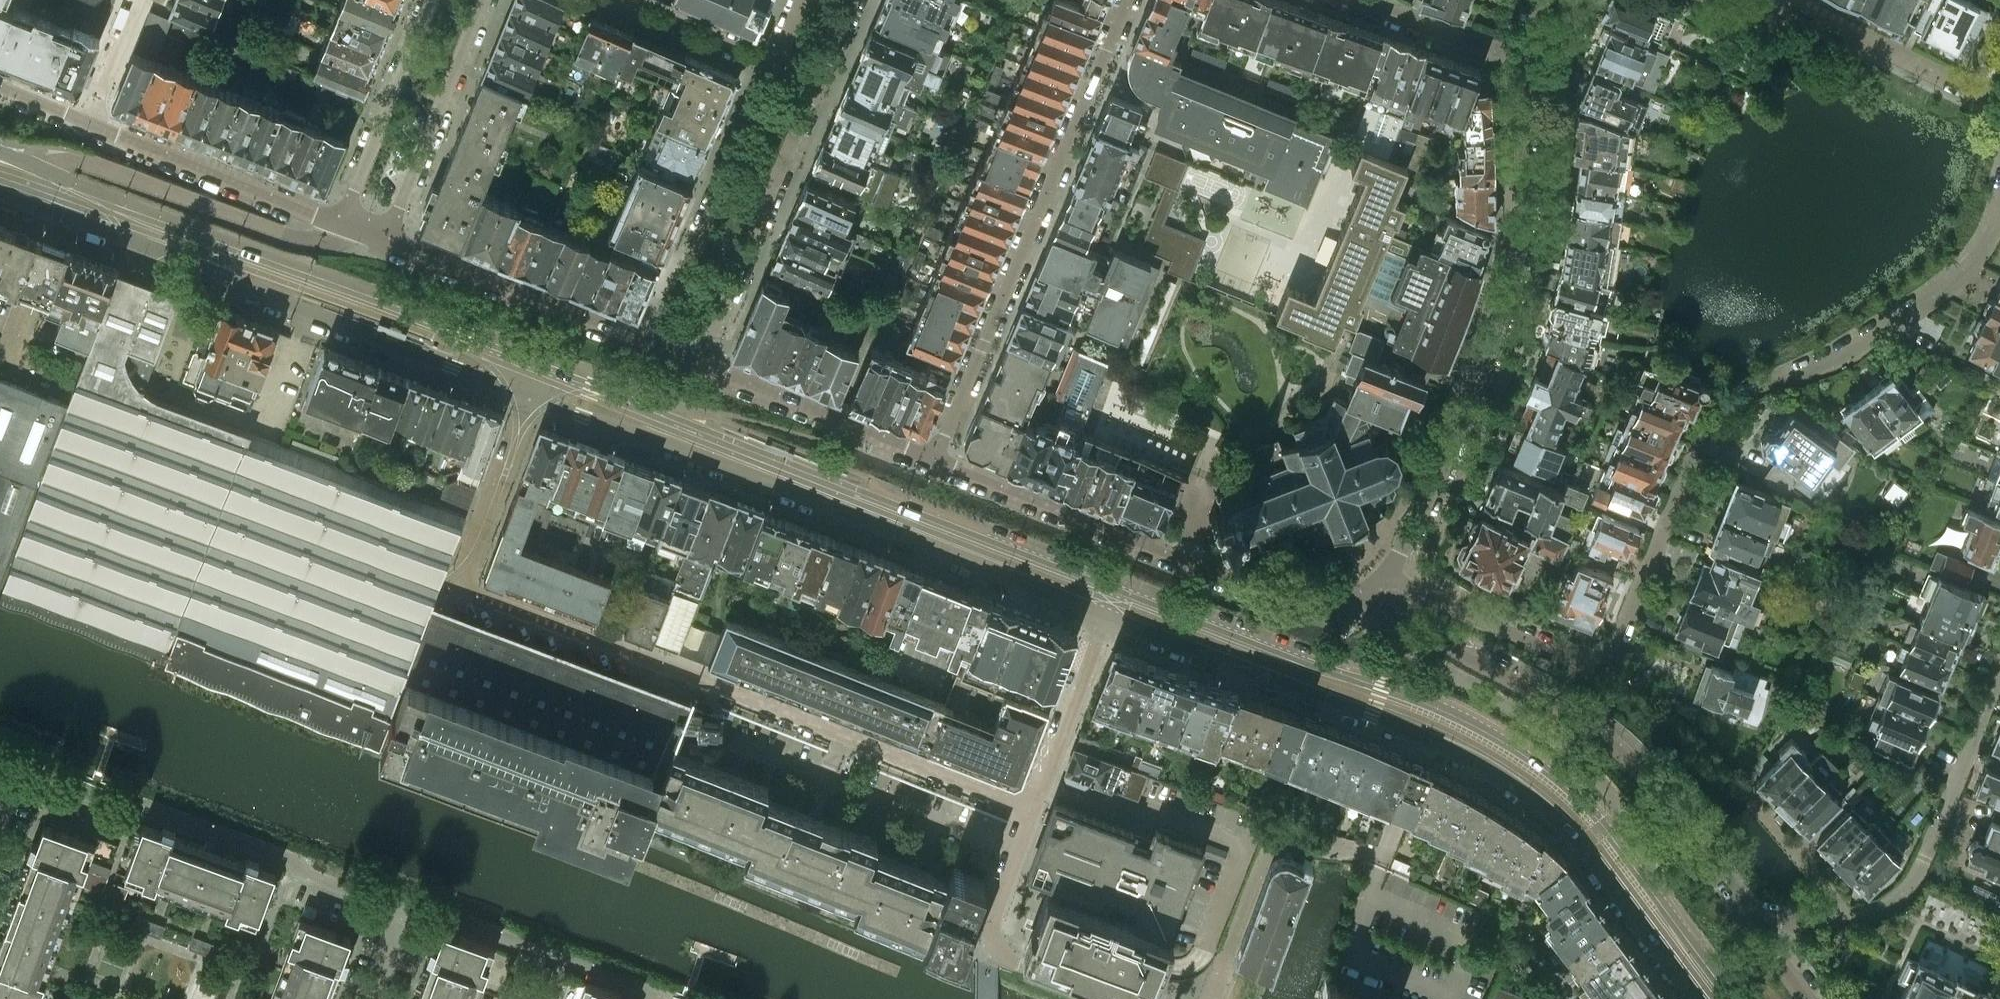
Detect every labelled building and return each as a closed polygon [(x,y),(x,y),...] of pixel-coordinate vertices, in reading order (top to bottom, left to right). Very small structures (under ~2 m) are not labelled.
[(9,0),(0,0),(0,60),(54,80),(75,27),(17,4),(15,9),(6,6),(9,0)] [(72,6),(80,9),(84,0),(74,0),(72,6)] [(92,3),(86,0),(84,0),(80,9),(89,12),(92,3)] [(170,13),(209,29),(218,7),(200,0),(176,0),(170,13)] [(393,0),(342,0),(340,5),(391,25),(400,3),(393,0)] [(511,6),(556,25),(565,3),(559,0),(514,0),(511,6)] [(755,32),(761,19),(762,20),(770,1),(768,1),(769,0),(680,0),(755,32)] [(947,20),(901,0),(884,0),(875,20),(897,30),(919,39),(929,43),(936,46),(947,20)] [(947,20),(955,0),(901,0),(947,20)] [(1023,12),(1026,4),(1018,0),(1014,8),(1023,12)] [(1078,6),(1063,0),(1054,0),(1051,7),(1047,5),(1044,12),(1047,13),(1092,33),(1100,16),(1078,6)] [(1078,6),(1100,16),(1106,0),(1080,0),(1078,6)] [(1191,0),(1150,0),(1148,4),(1180,18),(1184,8),(1195,13),(1199,3),(1191,0)] [(1204,5),(1198,21),(1209,25),(1208,30),(1216,33),(1218,28),(1228,32),(1226,36),(1234,39),(1236,35),(1246,38),(1245,43),(1251,45),(1267,0),(1206,0),(1204,5)] [(1285,0),(1267,0),(1251,45),(1253,46),(1254,41),(1264,45),(1263,50),(1305,65),(1323,14),(1285,0)] [(1468,0),(1422,0),(1419,7),(1463,22),(1466,15),(1468,15),(1472,5),(1470,4),(1471,1),(1468,0)] [(1602,17),(1628,27),(1646,35),(1648,36),(1663,42),(1673,18),(1656,11),(1628,0),(1608,0),(1602,17)] [(1857,6),(1901,27),(1914,0),(1860,0),(1857,6)] [(1968,0),(1927,0),(1913,28),(1921,32),(1920,32),(1941,43),(1941,44),(1943,44),(1942,45),(1944,49),(1950,52),(1954,51),(1954,50),(1956,51),(1957,49),(1966,53),(1970,51),(1976,38),(1975,34),(1987,10),(1968,0)] [(101,6),(93,3),(92,3),(89,12),(97,15),(101,6)] [(297,3),(294,10),(308,16),(311,8),(297,3)] [(1180,18),(1148,4),(1141,21),(1184,40),(1186,36),(1174,31),(1180,18)] [(391,25),(340,5),(331,26),(382,46),(391,25)] [(511,6),(502,29),(547,48),(556,25),(511,6)] [(167,31),(172,18),(151,9),(145,22),(167,31)] [(1092,33),(1047,13),(1044,12),(1042,11),(1035,29),(1040,31),(1085,50),(1092,33)] [(625,50),(632,32),(590,14),(575,51),(616,69),(618,67),(625,50)] [(1368,71),(1382,35),(1323,14),(1305,65),(1308,66),(1310,61),(1320,65),(1318,69),(1326,72),(1328,68),(1338,71),(1336,76),(1345,79),(1346,74),(1357,78),(1355,83),(1363,86),(1368,71)] [(175,16),(158,56),(180,66),(197,25),(175,16)] [(81,85),(101,36),(105,26),(84,18),(80,28),(76,26),(75,27),(54,80),(73,88),(81,85)] [(951,53),(936,46),(929,43),(919,39),(915,47),(893,37),(897,30),(875,20),(875,21),(876,21),(872,29),(871,28),(862,51),(925,78),(938,83),(951,53)] [(1184,40),(1141,21),(1133,41),(1164,54),(1169,42),(1181,47),(1184,40)] [(161,45),(167,31),(145,22),(140,36),(161,45)] [(382,46),(331,26),(323,47),(373,68),(382,46)] [(1610,30),(1595,66),(1597,67),(1606,71),(1630,80),(1642,85),(1653,89),(1662,67),(1668,54),(1663,53),(1661,52),(1665,43),(1663,42),(1648,36),(1646,35),(1628,27),(1625,35),(1610,28),(1610,30)] [(502,29),(492,52),(537,70),(547,48),(502,29)] [(1011,48),(1017,32),(1010,29),(1003,45),(1011,48)] [(1085,50),(1040,31),(1036,41),(1030,39),(1027,46),(1033,49),(1078,68),(1085,50)] [(685,55),(632,32),(625,50),(618,67),(631,72),(638,55),(677,72),(685,55)] [(242,43),(249,45),(253,36),(245,33),(242,43)] [(1405,100),(1425,50),(1382,35),(1368,71),(1376,74),(1370,93),(1353,141),(1385,154),(1405,100)] [(156,58),(161,45),(140,36),(134,49),(153,57),(156,58)] [(268,52),(271,42),(253,36),(249,45),(268,52)] [(1177,70),(1181,60),(1164,54),(1133,41),(1134,41),(1133,43),(1135,43),(1129,60),(1128,64),(1128,68),(1128,72),(1129,76),(1130,79),(1132,83),(1134,86),(1137,89),(1140,92),(1143,94),(1163,102),(1158,113),(1274,160),(1264,186),(1307,204),(1335,134),(1177,70)] [(373,68),(323,47),(313,72),(364,92),(373,68)] [(1227,59),(1193,47),(1190,55),(1224,67),(1227,59)] [(118,104),(133,111),(153,57),(134,49),(115,97),(118,104)] [(1078,68),(1033,49),(1028,59),(1023,56),(1020,63),(1026,66),(1071,85),(1078,68)] [(1418,131),(1426,108),(1423,106),(1441,56),(1425,50),(1405,100),(1385,154),(1409,164),(1420,168),(1432,135),(1418,131)] [(862,53),(850,80),(902,102),(908,86),(920,91),(925,78),(862,51),(861,52),(862,53)] [(483,76),(522,92),(528,94),(537,70),(492,52),(483,76)] [(731,92),(735,81),(740,79),(738,74),(733,76),(685,55),(677,72),(679,72),(679,71),(686,74),(679,92),(724,110),(731,92)] [(1438,118),(1458,62),(1441,56),(1423,106),(1426,108),(1433,110),(1431,115),(1438,118)] [(174,66),(156,58),(153,57),(133,111),(153,119),(174,66)] [(1178,70),(1308,122),(1311,115),(1256,92),(1257,88),(1183,58),(1178,70)] [(1480,70),(1458,62),(1438,118),(1445,120),(1447,115),(1461,121),(1472,91),(1480,70)] [(997,83),(1003,66),(995,63),(989,80),(997,83)] [(1071,85),(1026,66),(1020,63),(1013,81),(1018,83),(1063,102),(1071,85)] [(174,66),(153,119),(174,127),(195,74),(174,66)] [(1480,70),(1472,91),(1461,121),(1460,132),(1460,138),(1493,135),(1487,82),(1492,78),(1493,74),(1480,70)] [(1647,105),(1613,92),(1617,80),(1594,70),(1581,105),(1580,107),(1599,114),(1638,128),(1647,105)] [(195,74),(174,127),(194,135),(215,82),(195,74)] [(483,76),(457,139),(496,155),(522,92),(483,76)] [(1315,94),(1269,78),(1265,89),(1311,105),(1315,94)] [(837,112),(837,113),(888,135),(895,119),(906,124),(911,113),(915,115),(918,109),(902,102),(850,80),(849,80),(836,112),(837,112)] [(215,82),(194,135),(215,144),(237,91),(215,82)] [(1063,102),(1018,83),(1014,93),(1009,91),(1006,98),(1056,119),(1063,102)] [(983,96),(997,102),(1001,94),(986,88),(983,96)] [(1000,111),(974,100),(977,93),(971,90),(964,104),(997,119),(1000,111)] [(237,91),(215,144),(236,152),(258,99),(237,91)] [(716,128),(724,110),(679,92),(672,107),(663,103),(657,119),(709,141),(715,128),(716,128)] [(1136,117),(1141,105),(1110,93),(1104,109),(1134,122),(1134,123),(1145,128),(1147,122),(1136,117)] [(1041,155),(1056,119),(1006,98),(1000,111),(997,119),(995,125),(992,133),(991,134),(997,136),(1041,155)] [(258,99),(236,152),(257,161),(279,108),(258,99)] [(1630,166),(1633,133),(1599,120),(1599,114),(1580,107),(1580,115),(1579,115),(1575,157),(1582,159),(1621,164),(1628,166),(1630,166)] [(279,108),(257,161),(278,169),(300,116),(279,108)] [(1145,128),(1134,123),(1134,122),(1104,109),(1097,125),(1139,143),(1145,128)] [(837,113),(825,140),(825,141),(887,168),(893,155),(882,150),(888,135),(837,113)] [(300,116),(278,169),(298,178),(321,125),(300,116)] [(992,133),(995,125),(974,116),(971,124),(992,133)] [(702,161),(710,141),(709,141),(657,119),(656,118),(642,151),(659,158),(656,166),(676,174),(678,169),(690,174),(695,172),(701,160),(702,161)] [(321,125),(298,178),(325,188),(347,135),(321,125)] [(1139,143),(1097,125),(1085,153),(1121,169),(1128,152),(1134,154),(1139,143)] [(968,153),(974,137),(967,134),(960,150),(968,153)] [(1493,135),(1460,138),(1461,146),(1455,146),(1458,174),(1453,174),(1454,179),(1493,176),(1493,173),(1493,172),(1494,171),(1494,169),(1495,168),(1495,166),(1494,165),(1494,163),(1493,162),(1493,161),(1493,135)] [(1041,155),(997,136),(992,148),(986,145),(984,151),(989,154),(1034,173),(1041,155)] [(460,244),(482,192),(496,155),(457,139),(438,185),(421,228),(460,244)] [(900,174),(887,169),(887,168),(825,141),(825,140),(824,139),(814,164),(815,164),(812,172),(832,181),(835,173),(847,178),(843,186),(886,205),(900,174)] [(1288,285),(1276,314),(1302,324),(1301,327),(1334,341),(1344,316),(1355,321),(1363,301),(1360,300),(1364,291),(1405,308),(1391,342),(1399,345),(1396,353),(1441,371),(1444,362),(1461,318),(1480,269),(1475,266),(1427,248),(1420,245),(1415,257),(1406,253),(1412,240),(1394,233),(1389,231),(1394,219),(1397,220),(1405,200),(1394,196),(1406,165),(1360,146),(1351,168),(1364,173),(1314,295),(1288,285)] [(1085,153),(1073,183),(1113,200),(1122,204),(1127,195),(1112,188),(1121,169),(1085,153)] [(1034,173),(989,154),(985,164),(980,162),(976,171),(980,172),(1026,191),(1034,173)] [(1623,192),(1626,175),(1628,166),(1621,164),(1582,159),(1578,183),(1623,192)] [(692,183),(688,181),(688,180),(676,174),(656,166),(642,160),(632,184),(637,186),(683,204),(692,183)] [(947,190),(956,168),(948,165),(939,187),(947,190)] [(1026,191),(980,172),(976,182),(970,180),(967,188),(973,190),(1019,208),(1026,191)] [(553,200),(559,183),(536,174),(529,191),(553,200)] [(1493,176),(1454,179),(1456,208),(1492,223),(1493,223),(1493,176)] [(806,181),(795,208),(842,228),(853,202),(806,181)] [(1113,200),(1073,183),(1066,200),(1095,213),(1098,214),(1106,217),(1113,200)] [(1622,219),(1626,193),(1623,192),(1578,183),(1573,209),(1611,216),(1622,219)] [(683,204),(637,186),(635,191),(630,188),(623,206),(673,228),(681,210),(683,204)] [(1019,208),(973,190),(969,198),(964,196),(961,203),(1012,225),(1019,208)] [(484,192),(461,244),(480,252),(501,199),(484,192)] [(501,199),(480,252),(498,259),(518,212),(521,206),(501,199)] [(939,219),(946,202),(938,199),(931,216),(939,219)] [(1095,213),(1066,200),(1059,215),(1092,229),(1098,214),(1095,213)] [(1012,225),(961,203),(957,212),(963,214),(959,223),(1004,243),(1012,225)] [(673,228),(623,206),(613,231),(663,252),(673,228)] [(842,228),(795,208),(787,226),(842,250),(849,232),(842,228)] [(1616,244),(1622,219),(1611,216),(1573,209),(1568,236),(1614,244),(1616,244)] [(518,212),(498,259),(522,269),(542,221),(518,212)] [(1092,229),(1059,215),(1052,231),(1081,244),(1085,245),(1092,229)] [(1436,227),(1427,248),(1475,266),(1479,265),(1480,264),(1481,263),(1481,262),(1482,261),(1482,260),(1483,259),(1483,258),(1483,257),(1482,256),(1481,250),(1482,248),(1480,247),(1488,232),(1447,215),(1440,229),(1436,227)] [(15,230),(4,226),(3,222),(0,221),(0,267),(15,230)] [(542,221),(522,269),(544,277),(564,230),(542,221)] [(1004,243),(959,223),(955,231),(950,229),(947,237),(997,259),(1004,243)] [(943,230),(928,224),(924,232),(939,238),(943,230)] [(842,250),(787,226),(779,245),(834,269),(842,250)] [(16,231),(15,230),(0,267),(0,285),(18,292),(20,286),(38,239),(27,235),(26,231),(20,229),(16,231)] [(564,230),(544,277),(567,287),(586,241),(588,239),(564,230)] [(1101,252),(1093,249),(1085,245),(1081,244),(1052,231),(1045,248),(1086,265),(1101,271),(1103,265),(1096,262),(1101,252)] [(1610,284),(1616,244),(1614,244),(1568,236),(1562,270),(1599,281),(1610,284)] [(997,259),(947,237),(943,246),(949,248),(945,256),(991,275),(997,259)] [(38,239),(20,286),(50,297),(49,302),(49,303),(46,312),(70,251),(45,242),(38,239)] [(586,241),(567,287),(588,295),(607,250),(586,241)] [(834,269),(779,245),(771,263),(796,273),(798,274),(823,285),(825,286),(826,287),(834,269)] [(1125,342),(1155,265),(1111,245),(1107,254),(1103,265),(1101,271),(1086,265),(1079,282),(1078,283),(1074,293),(1082,297),(1085,290),(1100,297),(1086,328),(1117,342),(1118,341),(1125,344),(1125,342)] [(607,250),(588,295),(612,305),(630,260),(632,257),(608,248),(607,250)] [(1086,265),(1045,248),(1038,266),(1078,283),(1079,282),(1086,265)] [(919,269),(926,252),(919,250),(912,266),(919,269)] [(107,295),(117,269),(70,251),(46,312),(61,318),(55,334),(89,347),(95,331),(94,330),(107,295)] [(991,275),(945,256),(940,254),(937,261),(942,264),(938,272),(984,292),(991,275)] [(638,257),(636,262),(656,271),(658,265),(638,257)] [(630,260),(612,305),(637,315),(656,271),(636,262),(630,260)] [(1074,293),(1078,283),(1038,266),(1031,283),(1080,304),(1082,297),(1074,293)] [(438,502),(156,398),(143,388),(179,293),(151,282),(117,269),(107,295),(94,330),(95,331),(89,347),(68,402),(0,586),(0,598),(379,742),(376,750),(386,754),(388,750),(405,756),(403,760),(413,764),(415,760),(432,766),(430,770),(440,774),(442,770),(459,776),(457,780),(467,784),(469,780),(486,786),(484,791),(494,794),(496,790),(513,797),(511,801),(521,804),(523,800),(539,807),(538,811),(548,815),(549,810),(566,817),(565,821),(575,825),(576,821),(593,827),(592,831),(602,835),(603,831),(620,837),(619,841),(629,845),(630,841),(639,844),(640,841),(636,840),(636,839),(637,839),(648,810),(672,749),(673,749),(683,723),(704,731),(706,726),(716,727),(717,717),(710,716),(712,708),(691,700),(692,698),(691,698),(688,705),(430,608),(435,594),(434,594),(438,586),(443,570),(444,571),(466,512),(438,502)] [(887,270),(881,286),(891,290),(894,285),(898,275),(888,271),(887,270)] [(984,292),(938,272),(934,270),(930,279),(939,283),(935,292),(976,310),(984,292)] [(1612,285),(1610,284),(1599,281),(1562,270),(1554,296),(1555,297),(1593,308),(1604,311),(1612,285)] [(825,286),(823,285),(798,274),(796,273),(791,285),(820,298),(825,286)] [(759,365),(780,317),(789,294),(762,283),(733,354),(759,365)] [(1080,304),(1031,283),(1024,300),(1064,318),(1067,309),(1076,313),(1080,304)] [(903,306),(911,289),(904,286),(896,303),(903,306)] [(1995,298),(1993,298),(1992,300),(1987,301),(1982,310),(1985,314),(1984,316),(1999,325),(1999,288),(1995,298)] [(976,310),(935,292),(931,302),(923,297),(919,306),(969,327),(976,310)] [(1593,308),(1555,297),(1555,299),(1550,301),(1548,310),(1551,315),(1549,324),(1595,342),(1599,329),(1605,332),(1611,314),(1604,311),(1593,308)] [(1070,321),(1064,318),(1024,300),(1016,319),(1057,337),(1062,325),(1068,327),(1070,321)] [(969,327),(919,306),(915,315),(924,319),(920,327),(961,345),(969,327)] [(226,310),(223,309),(217,323),(210,320),(207,327),(215,330),(213,333),(206,331),(200,333),(195,347),(196,351),(205,354),(195,383),(198,391),(207,394),(215,391),(247,403),(258,374),(262,376),(271,352),(267,350),(276,329),(241,315),(238,311),(232,308),(226,310)] [(1984,316),(1983,318),(1977,318),(1972,327),(1974,332),(1973,335),(1975,336),(1967,351),(1979,358),(1977,361),(1987,367),(1989,363),(1999,368),(1999,325),(1984,316)] [(780,317),(759,365),(785,375),(805,327),(780,317)] [(888,330),(891,322),(884,319),(881,327),(888,330)] [(1063,340),(1057,337),(1016,319),(1007,340),(1051,358),(1054,359),(1063,340)] [(1595,342),(1549,324),(1545,341),(1590,359),(1595,342)] [(806,384),(825,339),(826,336),(805,327),(785,375),(806,384)] [(961,345),(920,327),(917,335),(909,331),(906,341),(955,361),(961,345)] [(1376,358),(1384,338),(1359,328),(1356,329),(1349,346),(1364,353),(1376,358)] [(839,397),(857,353),(845,347),(825,339),(806,384),(839,397)] [(965,441),(968,449),(1006,466),(1025,421),(1020,419),(1036,379),(1041,381),(1051,358),(1007,340),(976,414),(965,441)] [(1424,378),(1422,378),(1376,359),(1376,358),(1364,353),(1349,346),(1348,348),(1352,349),(1344,369),(1348,371),(1345,378),(1353,381),(1346,400),(1352,404),(1367,410),(1382,416),(1387,418),(1387,420),(1390,421),(1391,419),(1396,422),(1397,423),(1398,422),(1398,421),(1408,396),(1414,398),(1415,399),(1416,399),(1416,398),(1416,397),(1423,380),(1424,378)] [(348,355),(325,347),(306,396),(361,416),(358,424),(387,434),(394,415),(409,378),(408,378),(356,358),(355,356),(350,354),(348,355)] [(1079,430),(1099,377),(1102,369),(1105,361),(1074,347),(1054,395),(1066,400),(1054,429),(1052,428),(1032,476),(1059,488),(1083,432),(1079,430)] [(1581,395),(1571,391),(1582,365),(1584,367),(1586,362),(1550,348),(1539,376),(1535,375),(1526,394),(1531,396),(1519,423),(1528,426),(1554,437),(1556,434),(1554,433),(1562,413),(1564,407),(1575,412),(1581,395)] [(867,354),(848,401),(871,410),(889,365),(894,355),(884,351),(881,359),(867,354)] [(1637,390),(1641,392),(1685,410),(1690,413),(1700,391),(1703,391),(1705,391),(1706,390),(1707,389),(1708,388),(1708,387),(1708,386),(1708,385),(1708,384),(1707,383),(1706,382),(1705,381),(1704,381),(1702,381),(1698,381),(1699,379),(1699,376),(1692,373),(1688,376),(1686,380),(1657,366),(1643,363),(1637,378),(1641,379),(1637,390)] [(926,378),(906,425),(920,431),(927,428),(950,372),(931,364),(926,378)] [(889,365),(871,410),(891,418),(910,374),(889,365)] [(910,374),(891,418),(906,425),(926,378),(911,372),(910,374)] [(1921,400),(1923,398),(1926,396),(1919,386),(1910,393),(1898,377),(1893,381),(1888,375),(1878,382),(1880,384),(1865,394),(1895,435),(1919,417),(1917,414),(1927,407),(1921,400)] [(68,402),(0,376),(0,586),(68,402)] [(447,392),(409,378),(394,415),(405,419),(401,428),(411,431),(413,427),(431,434),(447,392)] [(1895,435),(1865,394),(1862,396),(1858,391),(1847,399),(1849,403),(1839,410),(1870,453),(1895,435)] [(483,406),(447,392),(431,434),(428,443),(446,450),(450,441),(468,448),(483,406)] [(1685,410),(1641,392),(1635,406),(1629,403),(1625,413),(1675,434),(1679,425),(1684,424),(1687,417),(1684,413),(1685,410)] [(1215,507),(1212,508),(1214,513),(1209,515),(1210,519),(1214,517),(1215,520),(1216,519),(1216,520),(1217,520),(1221,529),(1220,529),(1220,530),(1219,530),(1220,533),(1216,535),(1217,538),(1223,536),(1225,541),(1228,540),(1226,535),(1229,533),(1231,537),(1235,539),(1236,538),(1236,539),(1235,540),(1238,548),(1239,548),(1240,550),(1238,551),(1239,553),(1241,552),(1242,555),(1244,554),(1243,552),(1253,547),(1255,553),(1257,552),(1257,551),(1270,545),(1270,547),(1272,546),(1270,541),(1283,536),(1285,541),(1287,540),(1287,539),(1299,534),(1300,535),(1302,534),(1300,530),(1312,525),(1312,526),(1313,525),(1316,534),(1315,534),(1317,537),(1316,540),(1318,541),(1319,538),(1334,532),(1336,537),(1339,543),(1338,546),(1340,547),(1340,544),(1354,539),(1355,541),(1357,540),(1356,538),(1371,532),(1373,533),(1374,532),(1371,530),(1369,524),(1370,525),(1371,524),(1373,524),(1375,519),(1374,518),(1373,517),(1374,516),(1381,513),(1383,514),(1384,513),(1382,512),(1378,501),(1377,498),(1390,492),(1392,494),(1393,493),(1392,492),(1394,487),(1396,487),(1396,485),(1394,485),(1392,481),(1393,479),(1392,478),(1391,479),(1388,478),(1395,472),(1398,474),(1399,472),(1396,470),(1399,462),(1402,461),(1402,459),(1399,459),(1395,451),(1397,449),(1396,447),(1394,449),(1386,444),(1387,441),(1385,441),(1384,444),(1374,445),(1369,433),(1372,432),(1372,431),(1377,429),(1382,416),(1367,410),(1352,404),(1346,400),(1334,395),(1329,407),(1325,416),(1311,421),(1310,419),(1308,420),(1309,422),(1294,428),(1292,427),(1291,428),(1294,430),(1296,436),(1298,441),(1283,447),(1280,445),(1278,438),(1250,449),(1257,468),(1256,468),(1258,473),(1244,478),(1242,473),(1241,474),(1242,475),(1229,480),(1228,479),(1227,477),(1227,476),(1215,480),(1214,481),(1215,482),(1216,486),(1215,487),(1216,489),(1214,490),(1215,492),(1217,491),(1218,494),(1217,494),(1221,502),(1222,504),(1223,506),(1224,509),(1217,512),(1215,507)] [(503,413),(483,406),(468,448),(462,462),(482,469),(503,413)] [(1675,434),(1625,413),(1621,424),(1625,426),(1618,442),(1664,462),(1665,460),(1670,459),(1673,452),(1670,447),(1675,434)] [(1838,468),(1854,448),(1851,446),(1822,423),(1815,432),(1790,413),(1776,432),(1773,430),(1766,430),(1759,439),(1761,447),(1774,457),(1766,468),(1789,485),(1793,480),(1811,493),(1828,470),(1833,464),(1838,468)] [(1032,476),(1052,428),(1036,421),(1035,425),(1025,421),(1006,466),(1032,476)] [(1517,426),(1510,445),(1517,448),(1515,455),(1554,470),(1564,444),(1525,429),(1517,426)] [(554,478),(570,438),(541,427),(526,467),(554,478)] [(1083,432),(1059,488),(1078,495),(1102,440),(1083,432)] [(576,507),(599,449),(570,438),(554,478),(550,489),(548,497),(576,507)] [(1102,440),(1078,495),(1096,503),(1120,448),(1102,440)] [(1663,465),(1664,462),(1618,442),(1612,458),(1609,456),(1606,463),(1655,485),(1658,478),(1663,476),(1666,469),(1663,465)] [(1120,448),(1096,503),(1115,511),(1133,467),(1138,456),(1120,448)] [(603,518),(626,459),(599,449),(576,507),(603,518)] [(1560,476),(1550,472),(1515,457),(1503,452),(1484,500),(1555,529),(1566,534),(1573,517),(1552,508),(1558,493),(1579,502),(1581,499),(1584,490),(1585,486),(1571,480),(1560,476)] [(1943,459),(1934,454),(1927,465),(1936,471),(1943,459)] [(1182,474),(1138,456),(1133,467),(1115,511),(1160,529),(1182,474)] [(629,533),(654,469),(626,459),(603,518),(602,521),(603,521),(605,517),(630,526),(627,534),(628,535),(629,533)] [(1656,488),(1654,487),(1655,485),(1606,463),(1604,467),(1607,469),(1607,470),(1610,472),(1604,486),(1596,483),(1591,498),(1603,503),(1605,497),(1623,504),(1621,511),(1630,515),(1632,509),(1643,513),(1647,505),(1650,506),(1651,503),(1654,502),(1657,494),(1655,491),(1656,488)] [(611,577),(592,570),(520,543),(539,493),(546,496),(545,497),(547,498),(548,497),(550,489),(554,478),(526,467),(484,577),(545,600),(570,609),(582,614),(595,619),(611,577)] [(1789,485),(1766,468),(1759,476),(1783,494),(1789,485)] [(662,533),(682,480),(654,469),(629,533),(658,544),(660,540),(662,533)] [(1563,469),(1560,476),(1571,480),(1573,473),(1563,469)] [(446,483),(438,502),(466,512),(476,487),(455,479),(446,483)] [(1893,479),(1881,494),(1897,506),(1909,491),(1893,479)] [(662,533),(660,540),(687,550),(710,490),(682,480),(662,533)] [(1735,480),(1720,515),(1771,534),(1780,538),(1787,530),(1786,522),(1789,516),(1782,513),(1787,501),(1735,480)] [(697,609),(713,565),(714,562),(715,561),(738,501),(710,490),(687,550),(684,560),(677,577),(676,580),(669,598),(653,640),(680,651),(697,609)] [(742,566),(763,510),(738,501),(715,561),(714,562),(740,572),(742,566)] [(1967,507),(1962,520),(1972,524),(1962,549),(1990,560),(1999,535),(1999,520),(1967,507)] [(766,576),(788,520),(763,510),(742,566),(766,576)] [(1637,531),(1638,528),(1618,520),(1618,519),(1602,512),(1596,529),(1590,526),(1586,535),(1588,536),(1585,544),(1602,551),(1604,548),(1614,552),(1616,549),(1623,553),(1626,552),(1629,545),(1631,546),(1632,543),(1638,541),(1640,535),(1637,531)] [(1712,544),(1708,552),(1749,568),(1757,547),(1765,549),(1771,534),(1720,515),(1709,542),(1712,544)] [(1473,522),(1468,530),(1472,539),(1470,543),(1462,544),(1458,553),(1461,562),(1506,583),(1512,582),(1518,570),(1514,567),(1519,557),(1523,559),(1528,549),(1523,546),(1527,540),(1483,518),(1482,519),(1473,522)] [(810,529),(788,520),(766,576),(789,585),(810,529)] [(1571,549),(1577,538),(1566,534),(1555,529),(1553,533),(1541,527),(1533,542),(1555,554),(1558,548),(1568,554),(1571,549)] [(812,594),(835,538),(810,529),(789,585),(812,594)] [(835,603),(857,547),(835,538),(812,594),(835,603)] [(880,556),(857,547),(835,603),(834,606),(858,615),(880,556)] [(1703,560),(1689,595),(1743,617),(1749,620),(1756,602),(1747,599),(1758,571),(1749,568),(1708,552),(1706,557),(1711,558),(1709,562),(1703,560)] [(1959,560),(1946,555),(1940,569),(1966,581),(1971,570),(1957,564),(1959,560)] [(902,565),(880,556),(858,615),(880,623),(882,618),(902,565)] [(1608,586),(1614,574),(1579,558),(1573,569),(1571,573),(1566,571),(1553,602),(1573,610),(1575,607),(1577,608),(1574,616),(1590,622),(1594,613),(1595,611),(1604,612),(1600,605),(1601,602),(1599,602),(1606,585),(1608,586)] [(923,573),(902,565),(882,618),(891,621),(887,633),(898,637),(901,630),(923,573)] [(943,581),(923,573),(901,630),(915,636),(921,639),(943,581)] [(1939,577),(1930,599),(1970,615),(1973,610),(1977,612),(1984,596),(1939,577)] [(971,592),(943,581),(921,639),(936,644),(949,649),(971,592)] [(653,640),(669,598),(641,587),(624,629),(653,640)] [(971,592),(949,649),(947,657),(964,664),(989,599),(971,592)] [(1743,617),(1689,595),(1674,632),(1681,635),(1678,645),(1700,653),(1703,644),(1715,649),(1720,637),(1733,642),(1743,617)] [(989,599),(964,664),(972,667),(976,659),(989,664),(1010,607),(989,599)] [(1970,615),(1930,599),(1921,621),(1966,640),(1973,623),(1968,620),(1970,615)] [(1042,620),(1010,607),(989,664),(1014,674),(1022,677),(1031,650),(1042,620)] [(694,656),(706,625),(710,614),(697,609),(680,651),(694,656)] [(945,703),(836,660),(726,617),(721,630),(708,661),(723,667),(863,722),(927,748),(945,703)] [(1077,633),(1042,620),(1031,650),(1022,677),(1055,690),(1077,633)] [(1907,633),(1902,644),(1910,647),(1949,663),(1958,640),(1919,624),(1915,636),(1907,633)] [(708,661),(721,630),(706,625),(694,656),(708,661)] [(1829,642),(1823,652),(1849,663),(1853,652),(1829,642)] [(1910,647),(1902,644),(1897,655),(1905,658),(1901,669),(1940,685),(1949,663),(1910,647)] [(1133,655),(1114,648),(1090,708),(1111,715),(1113,710),(1133,655)] [(1682,648),(1679,656),(1690,660),(1693,652),(1682,648)] [(1721,660),(1739,665),(1741,658),(1723,653),(1721,660)] [(1152,663),(1133,655),(1113,710),(1132,717),(1152,663)] [(1539,655),(1536,663),(1546,668),(1550,660),(1539,655)] [(1055,690),(1022,677),(1014,674),(989,664),(976,659),(972,667),(964,664),(960,674),(1048,708),(1055,690)] [(1707,662),(1695,696),(1714,703),(1714,702),(1721,704),(1723,699),(1758,711),(1766,688),(1758,685),(1761,676),(1762,674),(1739,666),(1738,667),(1736,673),(1707,662)] [(1174,671),(1152,663),(1132,717),(1154,724),(1174,671)] [(1194,679),(1174,671),(1154,724),(1175,731),(1194,679)] [(1887,672),(1877,697),(1926,718),(1937,692),(1887,672)] [(1048,708),(960,674),(957,673),(945,703),(927,748),(1014,782),(1021,779),(1048,708)] [(1215,686),(1194,679),(1175,731),(1195,738),(1215,686)] [(1235,692),(1215,686),(1195,738),(1215,745),(1217,741),(1235,692)] [(1258,700),(1235,692),(1217,741),(1239,749),(1258,700)] [(1926,718),(1877,697),(1865,727),(1875,731),(1870,743),(1909,759),(1910,757),(1914,755),(1916,749),(1915,745),(1926,718)] [(1280,707),(1258,700),(1239,749),(1261,758),(1280,707)] [(1301,714),(1280,707),(1261,758),(1282,766),(1301,714)] [(1323,722),(1301,714),(1282,766),(1303,774),(1323,722)] [(1344,730),(1323,722),(1303,774),(1324,782),(1344,730)] [(1366,739),(1344,730),(1324,782),(1346,791),(1366,739)] [(1081,732),(1076,745),(1098,753),(1102,739),(1081,732)] [(1756,782),(1753,784),(1753,785),(1753,786),(1753,787),(1753,788),(1761,796),(1762,796),(1763,796),(1767,793),(1773,798),(1811,761),(1805,755),(1808,753),(1791,735),(1777,748),(1782,754),(1776,761),(1763,748),(1750,767),(1760,777),(1756,781),(1756,782)] [(1385,747),(1366,739),(1346,791),(1366,799),(1385,747)] [(1147,776),(1124,768),(1115,765),(1117,759),(1098,753),(1076,745),(1065,775),(1084,783),(1086,781),(1087,779),(1110,787),(1110,788),(1138,798),(1147,776)] [(1410,759),(1385,747),(1366,799),(1390,808),(1410,759)] [(674,750),(673,749),(672,749),(648,810),(744,848),(748,838),(751,839),(744,859),(853,901),(857,891),(861,893),(853,912),(922,939),(946,877),(874,849),(877,840),(848,829),(848,830),(823,820),(824,819),(764,796),(768,786),(699,759),(674,750)] [(1992,769),(1985,766),(1974,791),(1999,802),(1999,756),(1998,755),(1992,769)] [(1142,758),(1138,769),(1158,777),(1162,765),(1142,758)] [(1410,759),(1390,808),(1402,812),(1411,816),(1420,791),(1429,767),(1425,766),(1421,764),(1410,759)] [(1811,761),(1773,798),(1772,799),(1789,816),(1789,815),(1790,816),(1829,779),(1811,761)] [(1427,823),(1446,776),(1429,767),(1411,816),(1427,823)] [(1466,787),(1446,776),(1427,823),(1426,827),(1446,835),(1466,787)] [(1829,779),(1790,816),(1807,833),(1808,831),(1845,795),(1829,779)] [(1817,839),(1851,806),(1864,793),(1860,789),(1856,784),(1845,795),(1808,831),(1817,839)] [(1222,793),(1200,785),(1197,793),(1219,801),(1222,793)] [(1484,798),(1466,787),(1446,835),(1445,837),(1465,846),(1484,798)] [(1245,802),(1222,793),(1219,801),(1242,810),(1245,802)] [(1503,809),(1484,798),(1465,846),(1463,849),(1483,858),(1503,809)] [(1168,933),(1196,859),(1203,842),(1180,833),(1178,839),(1168,835),(1169,833),(1155,828),(1152,838),(1055,802),(1029,872),(1085,893),(1082,901),(1168,933)] [(1269,811),(1245,802),(1242,810),(1268,820),(1269,820),(1269,819),(1266,818),(1269,811)] [(1851,806),(1817,839),(1815,841),(1832,858),(1865,825),(1855,815),(1857,812),(1851,806)] [(1280,808),(1277,817),(1289,822),(1293,812),(1280,808)] [(1521,822),(1503,809),(1483,858),(1482,860),(1502,869),(1521,822)] [(1865,825),(1832,858),(1849,875),(1887,838),(1869,820),(1865,825)] [(1991,821),(1982,841),(1977,839),(1971,841),(1967,850),(1969,856),(1972,858),(1971,861),(1984,867),(1984,868),(1999,875),(1999,825),(1991,821)] [(1539,834),(1521,822),(1502,869),(1500,874),(1519,883),(1522,875),(1539,834)] [(44,824),(37,843),(32,841),(32,842),(28,853),(33,855),(26,873),(71,890),(78,892),(96,843),(44,824)] [(164,826),(162,831),(143,824),(124,876),(174,894),(176,887),(192,842),(174,835),(176,830),(174,830),(164,826)] [(1376,842),(1382,828),(1372,824),(1367,838),(1376,842)] [(1566,859),(1539,834),(1522,875),(1519,883),(1517,887),(1530,892),(1536,881),(1566,859)] [(1865,892),(1901,857),(1903,855),(1887,838),(1849,875),(1865,892)] [(227,855),(205,847),(192,842),(176,887),(210,899),(227,855)] [(227,855),(210,899),(208,906),(257,924),(276,873),(257,866),(259,861),(247,856),(245,861),(227,855)] [(1272,863),(1271,865),(1271,866),(1236,957),(1268,968),(1268,970),(1270,971),(1312,859),(1304,857),(1300,855),(1298,860),(1290,857),(1288,857),(1286,857),(1284,857),(1282,857),(1280,858),(1277,859),(1275,860),(1274,862),(1272,863)] [(1394,857),(1391,865),(1408,873),(1411,865),(1394,857)] [(1569,862),(1538,885),(1535,892),(1540,894),(1548,904),(1581,879),(1569,862)] [(984,879),(951,865),(946,877),(922,939),(971,958),(971,921),(965,918),(968,910),(964,908),(965,905),(973,908),(984,879)] [(71,890),(26,873),(13,908),(58,925),(71,890)] [(1551,933),(1593,901),(1587,893),(1589,889),(1581,879),(1548,904),(1544,907),(1543,911),(1551,921),(1540,929),(1546,936),(1551,933)] [(113,881),(108,894),(124,899),(128,887),(113,881)] [(1168,933),(1082,901),(1048,889),(1026,950),(1149,996),(1172,935),(1168,933)] [(1996,906),(1999,898),(1985,892),(1982,899),(1996,906)] [(1597,901),(1593,901),(1551,933),(1561,946),(1548,955),(1553,961),(1565,952),(1608,921),(1602,913),(1603,909),(1597,901)] [(58,925),(13,908),(0,944),(45,960),(58,925)] [(165,925),(137,914),(132,926),(161,937),(165,925)] [(282,967),(288,970),(333,986),(340,967),(345,969),(350,957),(344,955),(351,937),(300,918),(282,967)] [(1612,921),(1608,921),(1565,952),(1576,966),(1564,975),(1569,982),(1581,973),(1623,941),(1616,932),(1618,928),(1612,921)] [(443,929),(437,948),(432,946),(431,947),(427,958),(432,960),(425,978),(470,995),(477,997),(495,948),(443,929)] [(222,946),(194,935),(189,947),(218,958),(222,946)] [(1623,941),(1581,973),(1590,985),(1578,994),(1582,998),(1586,998),(1595,992),(1637,960),(1631,952),(1632,948),(1627,940),(1623,941)] [(45,960),(0,944),(0,998),(39,998),(52,962),(45,960)] [(1976,985),(1953,975),(1952,976),(1934,968),(1935,966),(1916,957),(1915,959),(1905,954),(1896,976),(1905,980),(1897,998),(1986,998),(1990,991),(1976,985)] [(1652,980),(1646,971),(1647,968),(1641,960),(1637,960),(1595,992),(1600,998),(1626,998),(1652,980)] [(288,970),(277,998),(328,998),(333,986),(288,970)] [(425,978),(418,998),(469,998),(470,995),(425,978)] [(1660,991),(1661,987),(1656,979),(1652,980),(1626,998),(1666,998),(1660,991)] [(579,998),(634,998),(585,981),(579,998)] [(1520,993),(1496,982),(1489,998),(1535,998),(1520,993)] [(558,995),(539,988),(535,998),(557,998),(558,995)] [(1331,994),(1322,991),(1319,998),(1363,998),(1333,988),(1331,994)]
